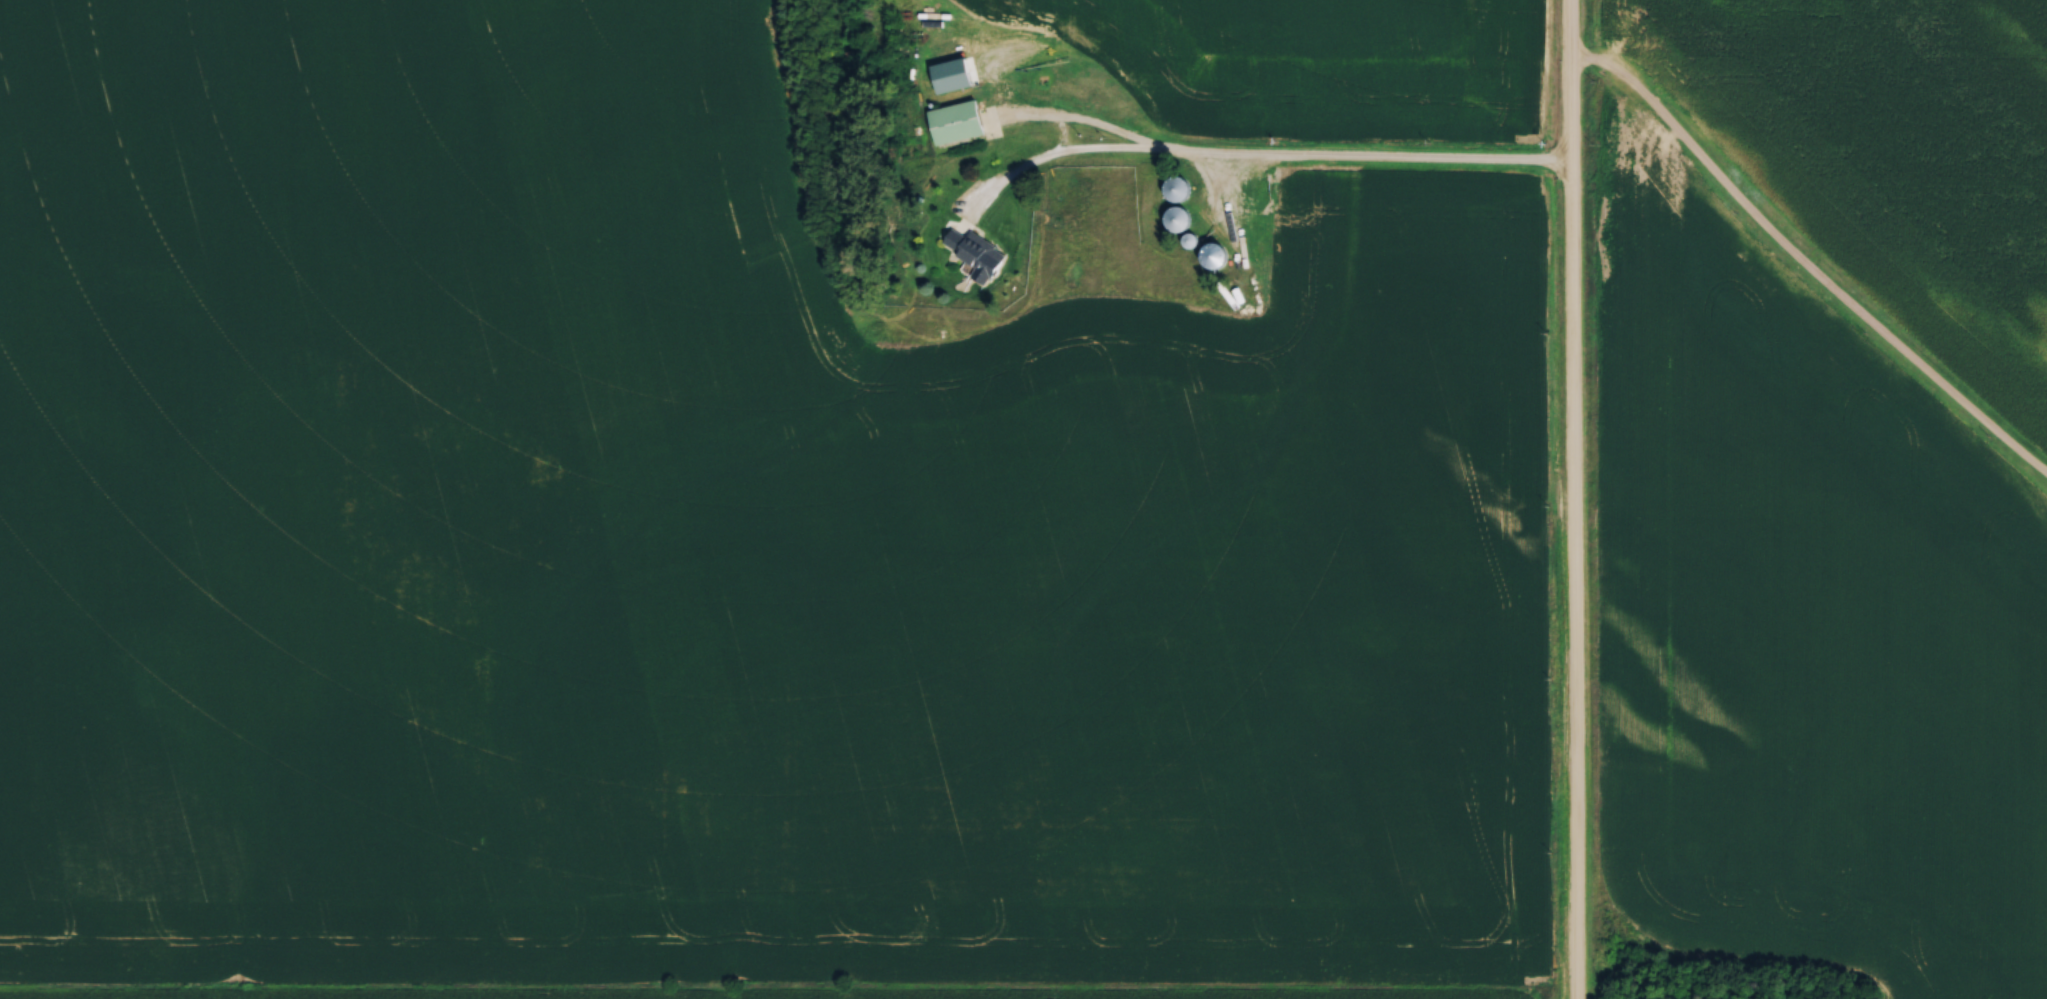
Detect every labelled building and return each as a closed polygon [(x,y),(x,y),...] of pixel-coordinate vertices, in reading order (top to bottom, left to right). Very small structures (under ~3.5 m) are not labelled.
[(931,108),(939,143),(988,133),(981,98),(931,108)] [(1187,200),(1191,176),(1175,173),(1171,197),(1187,200)] [(1192,223),(1187,205),(1169,210),(1174,228),(1192,223)] [(959,221),(945,242),(978,263),(972,273),(989,284),(1009,252),(959,221)] [(1185,239),(1193,244),(1200,235),(1192,229),(1185,239)] [(1227,241),(1211,241),(1211,265),(1227,265),(1227,241)]
